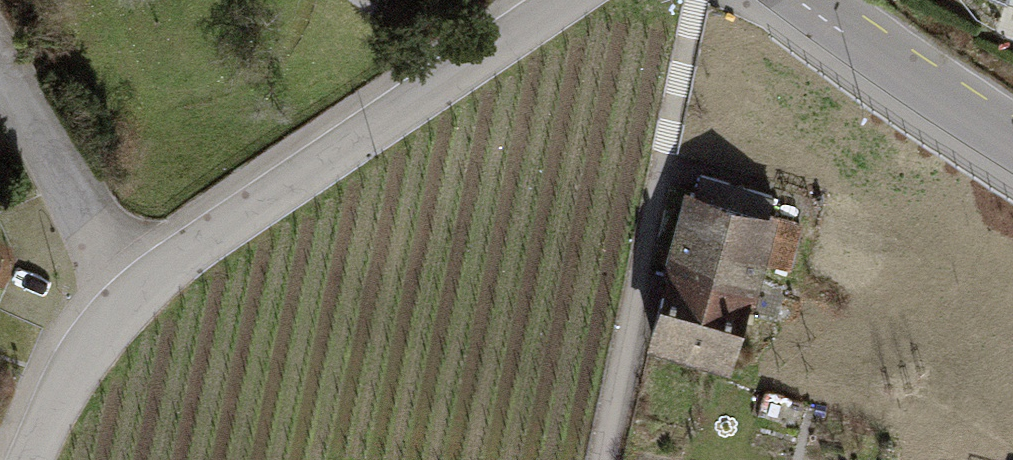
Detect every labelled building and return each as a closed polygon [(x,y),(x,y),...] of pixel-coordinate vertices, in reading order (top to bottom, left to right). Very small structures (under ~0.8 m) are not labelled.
[(784,200),(700,172),(695,193),(689,191),(666,270),(671,272),(758,300),(762,302),(782,219),(778,218),(784,200)] [(758,300),(671,272),(651,350),(739,376),(758,300)]
